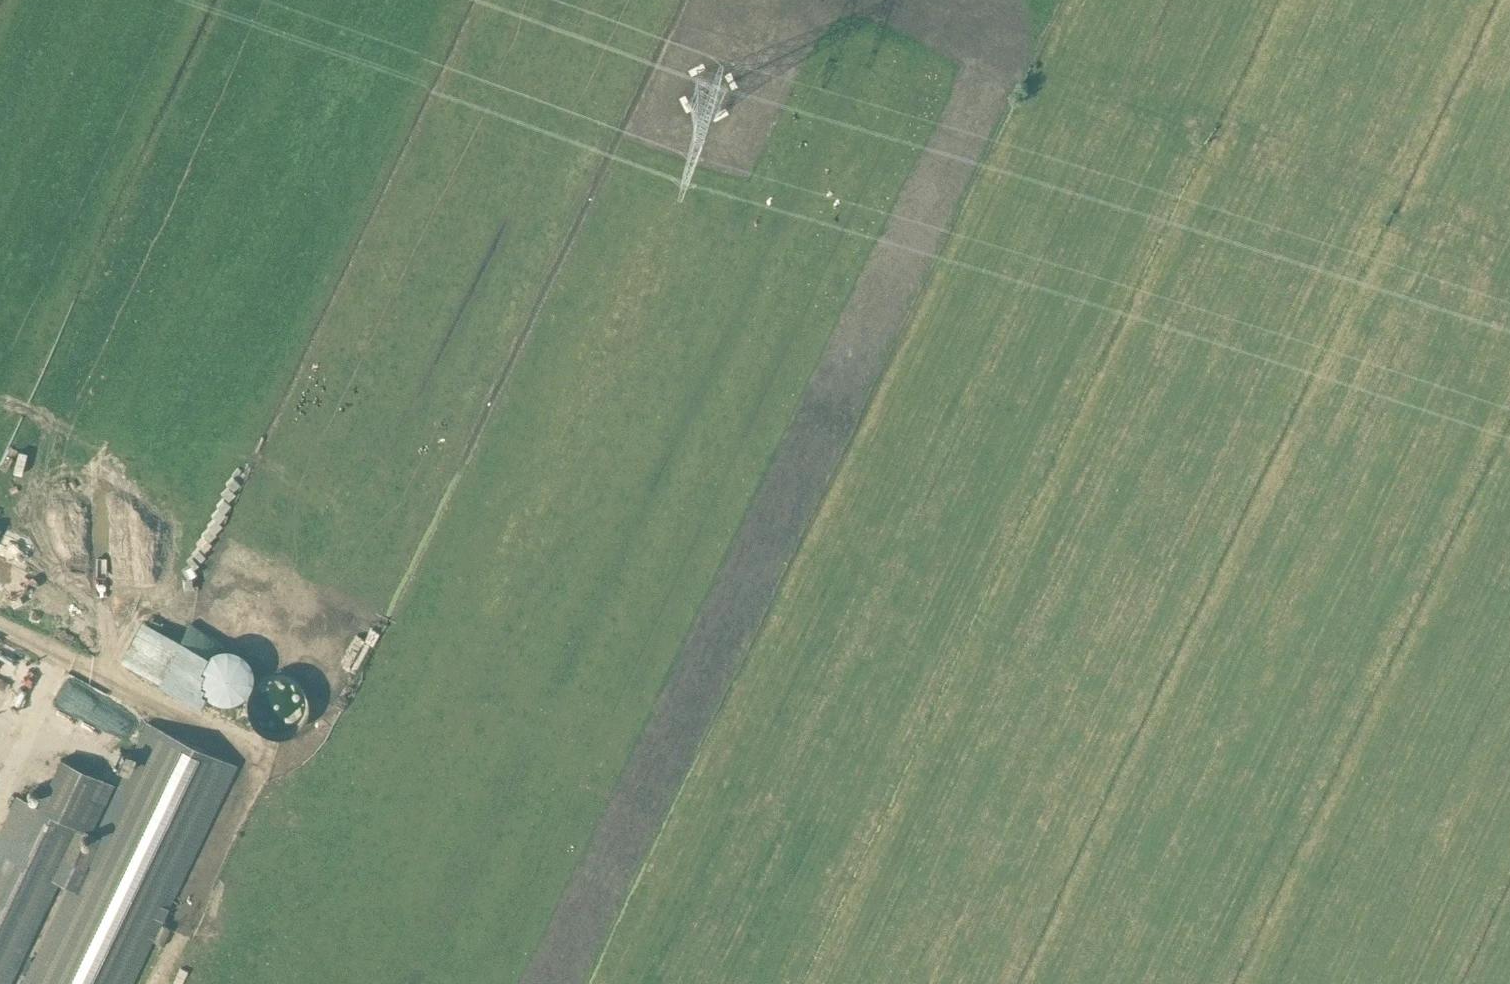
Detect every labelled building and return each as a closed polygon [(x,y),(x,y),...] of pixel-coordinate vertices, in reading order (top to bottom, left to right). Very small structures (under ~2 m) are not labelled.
[(204,655),(178,641),(141,622),(120,661),(158,682),(157,685),(197,706),(204,694),(199,691),(202,685),(198,683),(201,677),(199,676),(202,671),(199,669),(206,656),(204,655)] [(190,622),(178,641),(204,655),(208,652),(215,649),(223,647),(190,622)] [(0,835),(0,983),(10,983),(59,882),(69,886),(22,983),(131,983),(236,766),(148,723),(95,833),(90,831),(112,785),(60,760),(33,817),(13,808),(0,835)]
